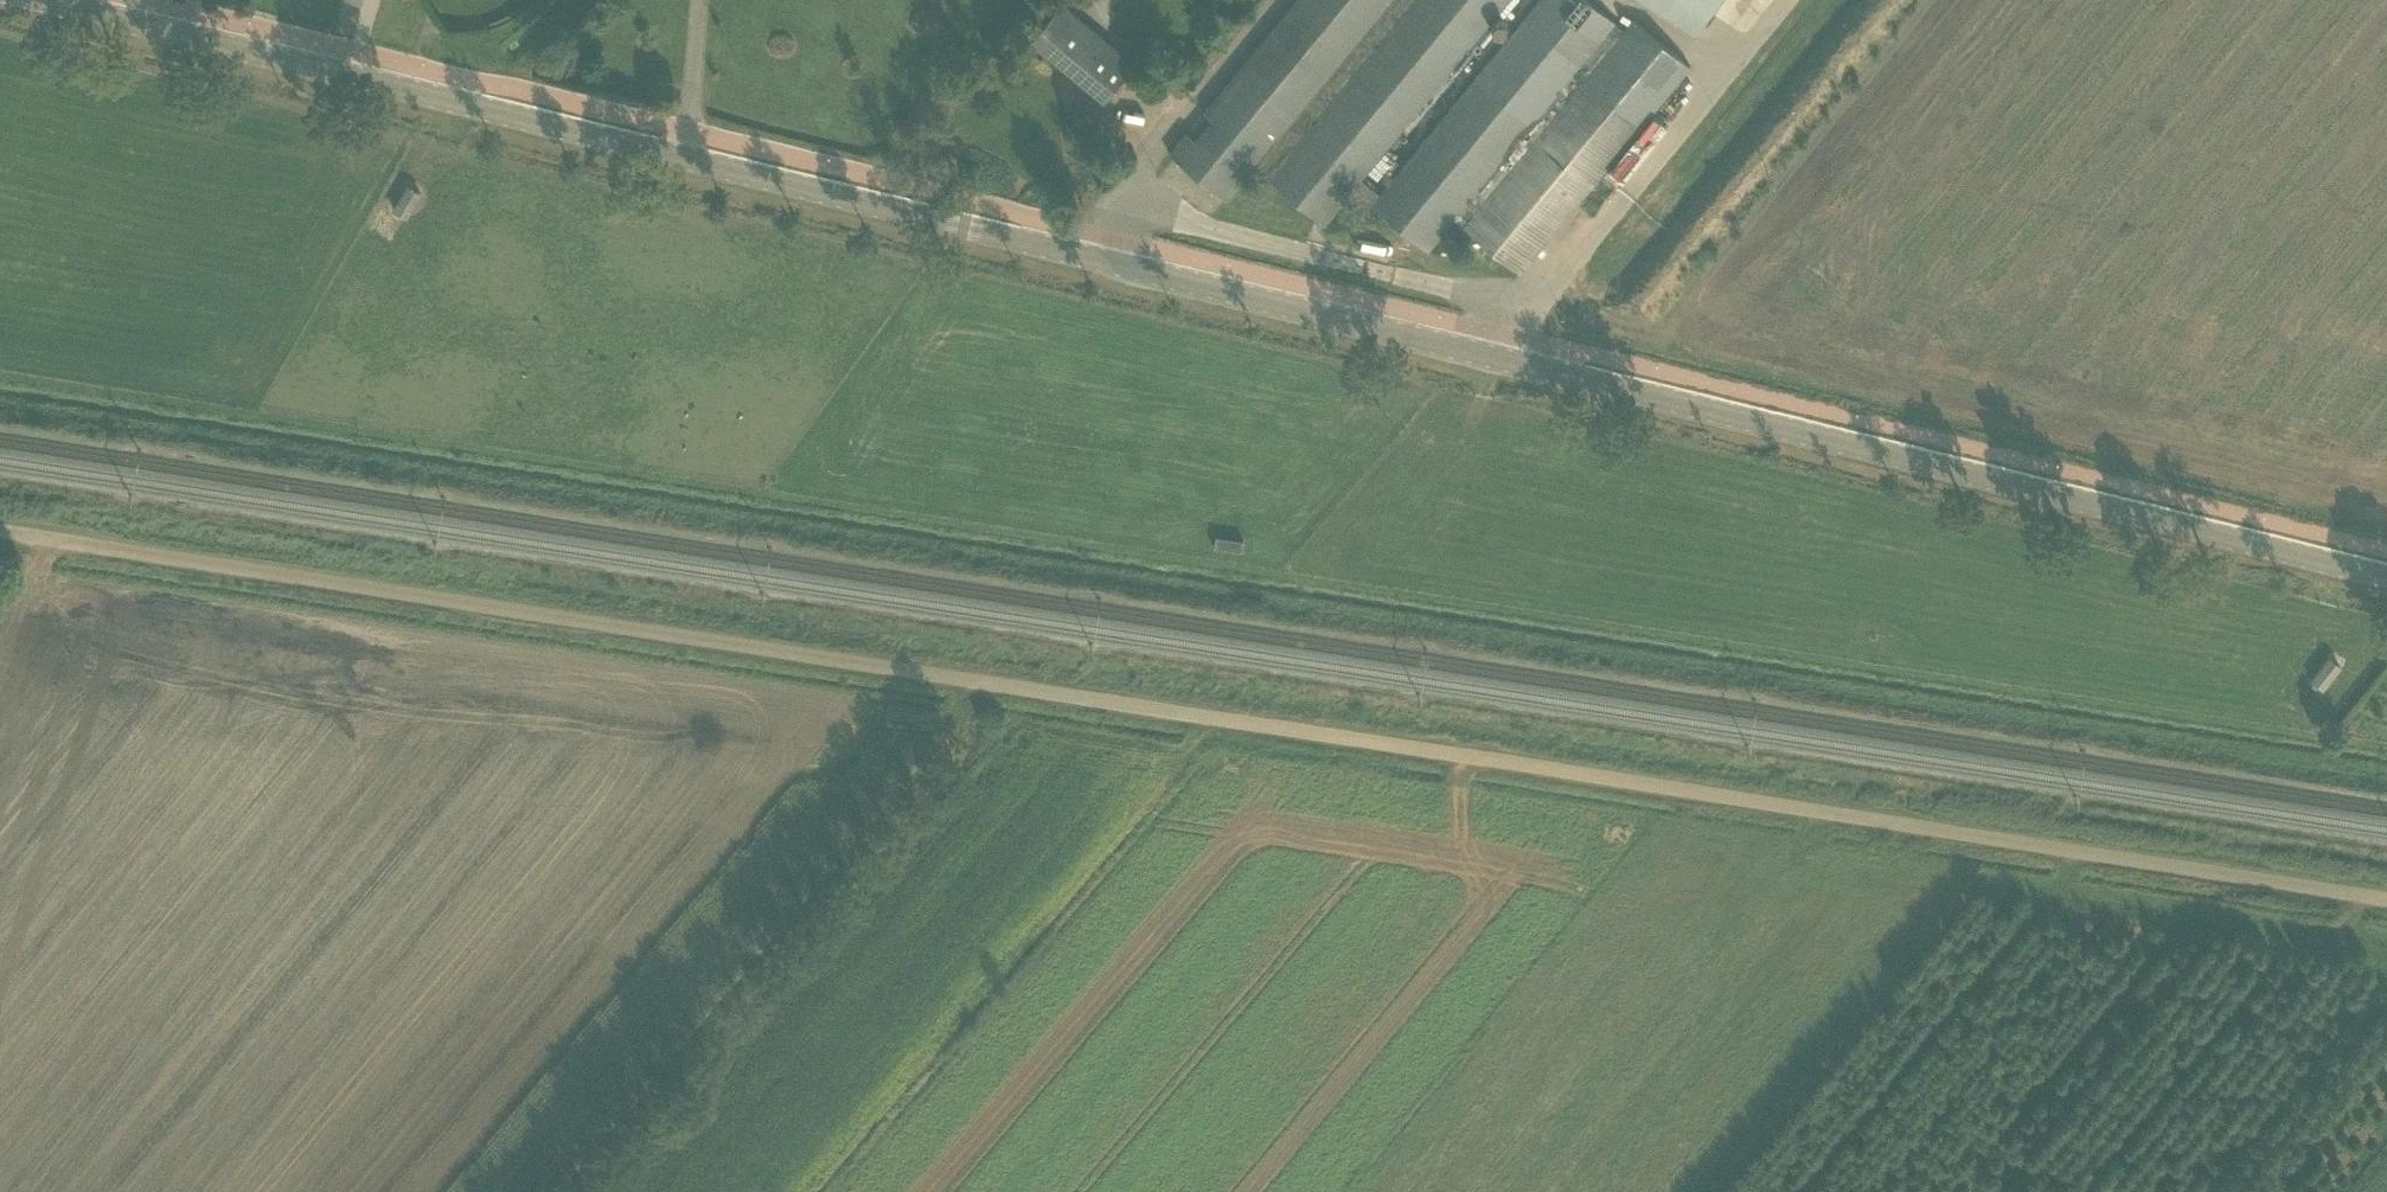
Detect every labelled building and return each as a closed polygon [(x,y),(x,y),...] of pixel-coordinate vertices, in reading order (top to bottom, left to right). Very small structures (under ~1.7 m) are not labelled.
[(1268,179),(1414,0),(1296,0),(1203,112),(1210,119),(1193,140),(1185,134),(1169,153),(1225,200),(1252,167),(1268,179)] [(1239,37),(1254,47),(1287,0),(1265,0),(1239,37)] [(1323,224),(1508,0),(1414,0),(1268,179),(1323,224)] [(1371,203),(1427,250),(1453,218),(1463,226),(1625,29),(1616,22),(1588,0),(1539,0),(1371,203)] [(1708,13),(1716,0),(1688,0),(1708,13)] [(1061,3),(1031,39),(1104,100),(1134,64),(1061,3)] [(1463,226),(1520,273),(1690,66),(1633,19),(1625,29),(1463,226)]
